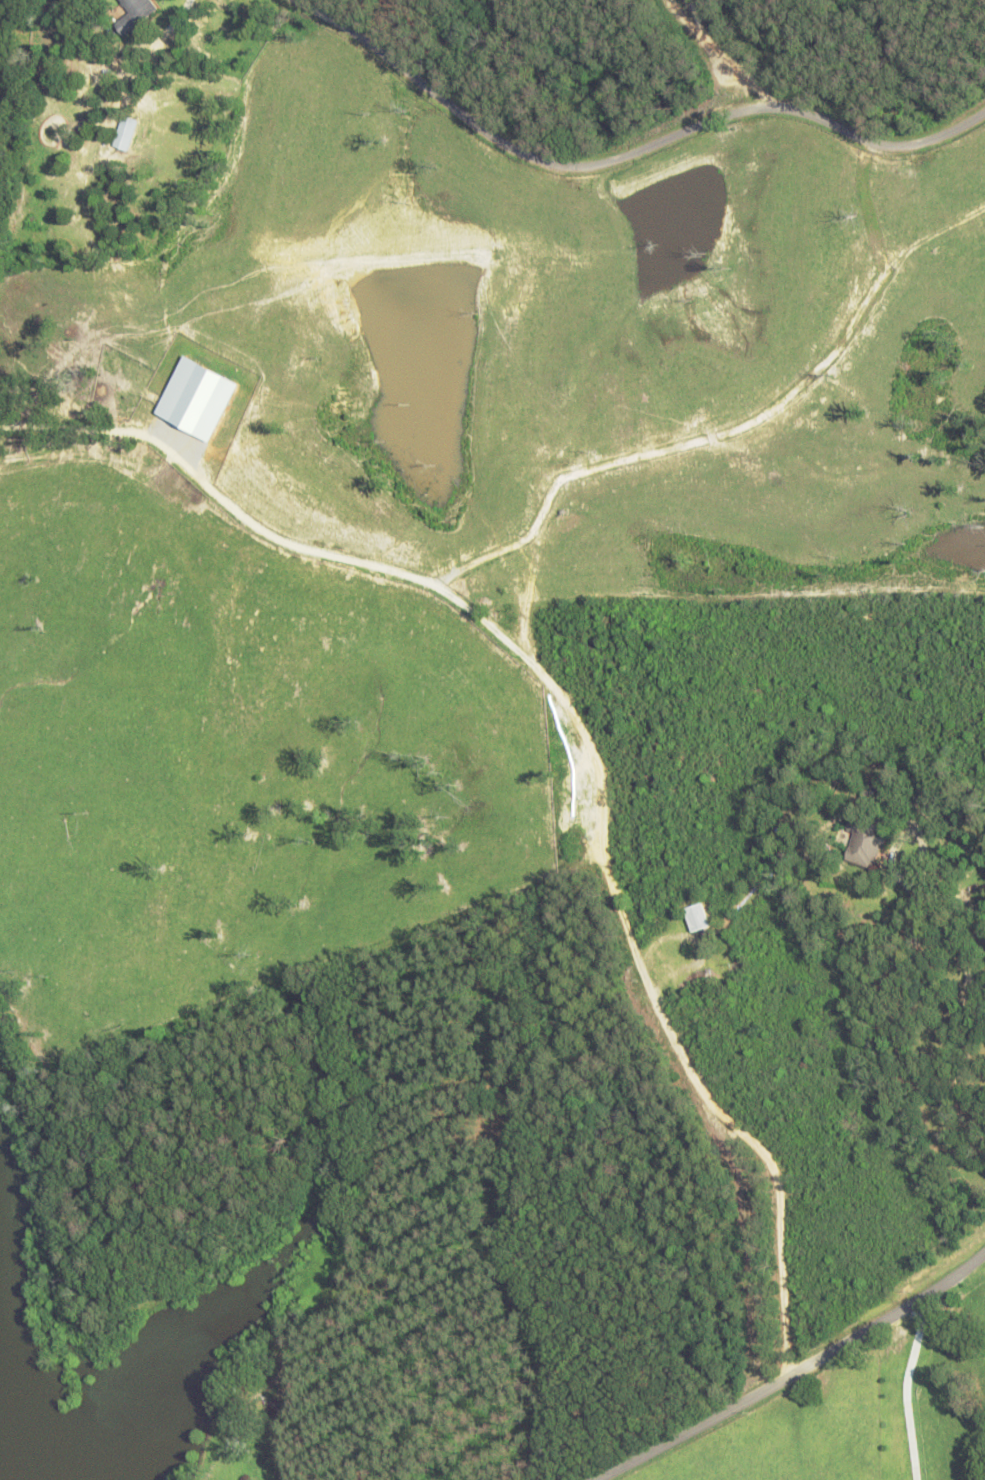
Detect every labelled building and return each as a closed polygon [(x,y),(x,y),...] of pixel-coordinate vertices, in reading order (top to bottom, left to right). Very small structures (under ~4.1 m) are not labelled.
[(123,38),(160,13),(151,0),(119,0),(131,16),(116,27),(123,38)] [(885,820),(853,813),(842,860),(879,869),(887,832),(883,831),(885,820)] [(720,924),(712,901),(689,910),(698,933),(720,924)]
